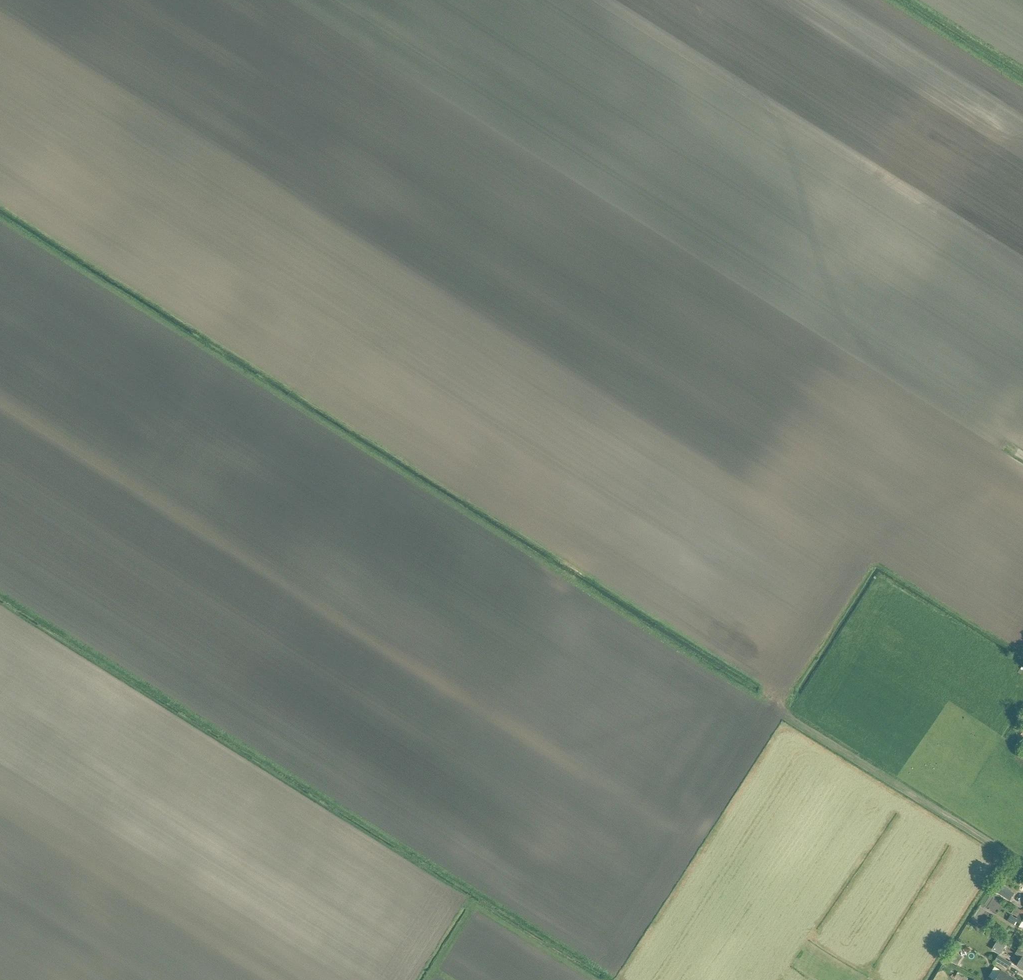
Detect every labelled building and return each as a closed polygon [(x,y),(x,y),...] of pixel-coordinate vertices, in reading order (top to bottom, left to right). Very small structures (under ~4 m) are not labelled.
[(1003,883),(999,890),(1014,898),(1018,892),(1003,883)] [(990,907),(999,911),(1004,901),(996,897),(990,907)] [(1022,910),(1021,911),(1014,922),(1021,926),(1022,923),(1022,922),(1022,911),(1022,910)] [(1005,952),(1010,943),(1001,938),(996,948),(1005,952)] [(957,967),(963,957),(955,952),(949,961),(957,967)] [(1008,970),(1012,964),(999,956),(995,962),(1008,970)] [(1014,979),(1002,971),(996,979),(1016,979),(1014,979)]
